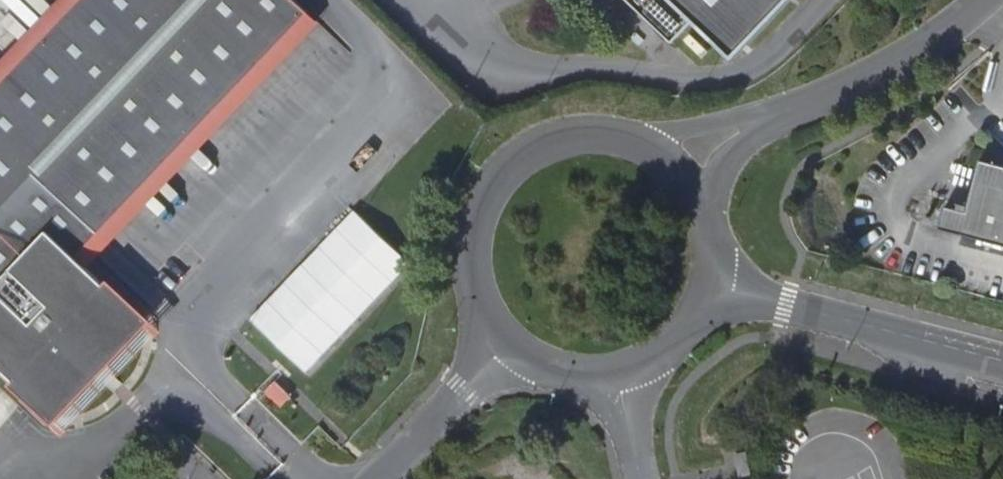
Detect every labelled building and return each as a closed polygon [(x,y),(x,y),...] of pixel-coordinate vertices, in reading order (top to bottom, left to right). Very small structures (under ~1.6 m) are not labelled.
[(0,86),(0,367),(52,417),(141,322),(75,259),(304,17),(286,0),(82,0),(0,86)] [(731,64),(791,0),(627,0),(674,44),(691,25),(731,64)] [(980,159),(961,234),(1002,245),(1002,165),(980,159)] [(353,211),(248,320),(304,374),(409,265),(353,211)] [(157,337),(141,322),(52,417),(67,431),(157,337)] [(290,397),(275,383),(265,393),(281,408),(290,397)] [(734,451),(739,473),(751,471),(746,448),(734,451)]
